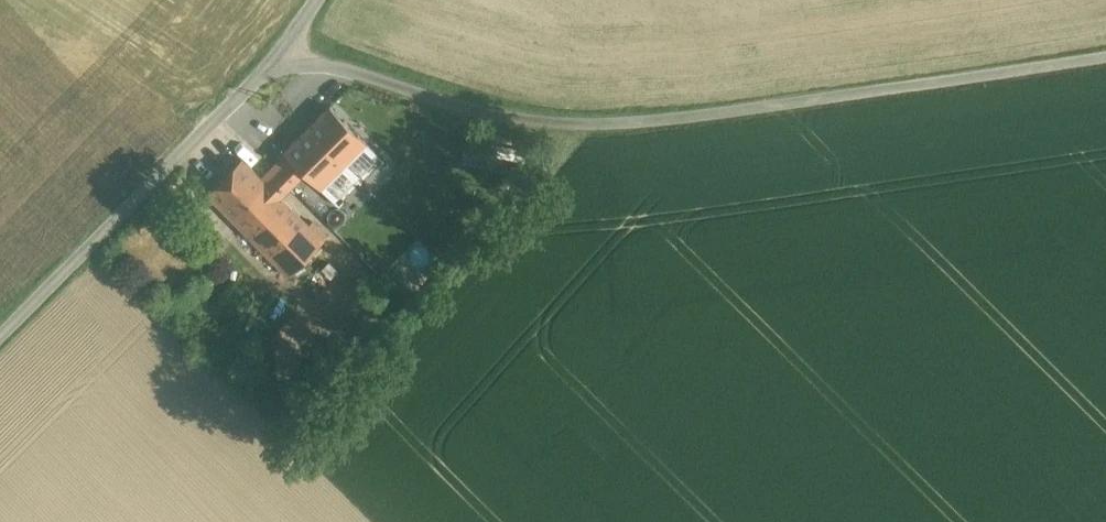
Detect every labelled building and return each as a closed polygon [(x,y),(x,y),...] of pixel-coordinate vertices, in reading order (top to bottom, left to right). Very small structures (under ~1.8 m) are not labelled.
[(385,161),(330,106),(285,151),(287,152),(306,172),(339,206),(385,161)] [(518,168),(522,147),(501,143),(497,164),(518,168)] [(287,152),(263,177),(277,193),(284,199),(290,194),(287,190),(306,172),(287,152)] [(243,158),(207,194),(241,228),(277,193),(263,177),(243,158)] [(284,199),(277,193),(241,228),(288,275),(328,236),(313,221),(309,225),(284,199)]
